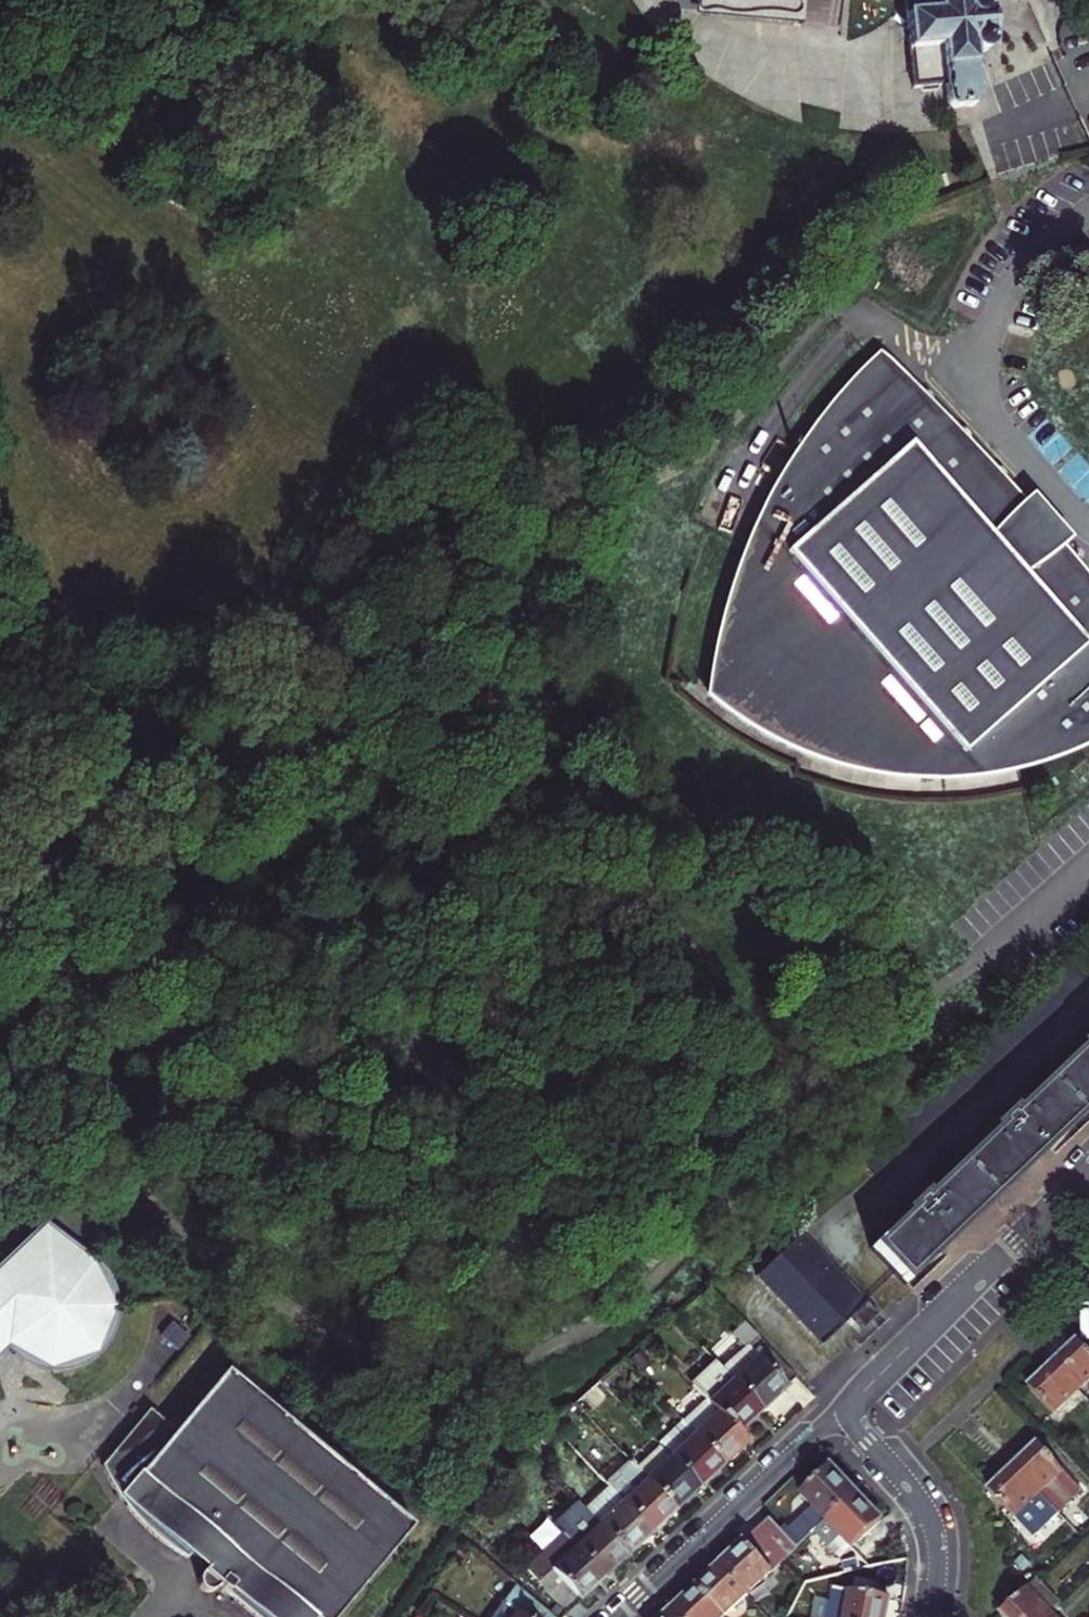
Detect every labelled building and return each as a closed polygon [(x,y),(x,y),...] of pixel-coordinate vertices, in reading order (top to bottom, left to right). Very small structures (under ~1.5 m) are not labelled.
[(698,10),(723,12),(724,0),(699,0),(698,10)] [(723,12),(799,17),(799,22),(839,25),(841,0),(724,0),(723,12)] [(977,101),(973,48),(974,50),(976,53),(979,54),(982,55),(985,55),(988,54),(990,53),(992,50),(993,48),(994,45),(994,42),(993,39),(991,37),(988,35),(986,34),(983,34),(982,19),(984,18),(986,16),(988,14),(989,12),(989,9),(989,6),(988,4),(986,2),(984,0),(973,0),(972,0),(970,2),(969,4),(968,0),(905,0),(914,88),(919,88),(923,92),(939,91),(941,87),(946,86),(948,105),(952,108),(955,109),(976,107),(977,101)] [(707,693),(765,735),(820,761),(884,776),(938,782),(998,777),(1056,761),(1088,746),(1088,574),(1080,564),(1063,545),(1072,538),(1031,493),(1023,503),(1021,497),(1022,495),(1023,491),(1022,486),(1020,482),(1017,480),(1014,478),(1009,478),(1005,479),(987,459),(972,443),(974,437),(973,433),(970,428),(967,426),(964,424),(959,424),(955,425),(942,410),(937,406),(938,402),(938,400),(938,398),(937,394),(935,392),(933,390),(930,388),(925,387),(922,388),(919,389),(882,354),(835,400),(802,446),(779,479),(738,566),(713,660),(707,693)] [(906,1283),(1088,1108),(1088,1033),(1077,1045),(1079,1047),(1014,1109),(1012,1107),(990,1128),(992,1130),(926,1192),(924,1190),(903,1211),(905,1213),(870,1246),(906,1283)] [(8,1346),(12,1351),(16,1356),(21,1360),(27,1363),(32,1366),(38,1368),(45,1370),(51,1371),(57,1371),(64,1370),(70,1369),(76,1367),(82,1365),(88,1361),(93,1358),(98,1353),(102,1349),(106,1344),(109,1338),(111,1332),(113,1326),(114,1320),(115,1313),(115,1307),(114,1301),(112,1294),(110,1289),(107,1283),(104,1277),(100,1272),(95,1268),(90,1264),(47,1230),(0,1274),(0,1353),(8,1346)] [(802,1232),(780,1253),(791,1264),(813,1243),(802,1232)] [(791,1264),(801,1275),(823,1255),(813,1243),(791,1264)] [(757,1274),(768,1285),(791,1264),(780,1253),(757,1274)] [(823,1255),(801,1275),(812,1286),(834,1266),(823,1255)] [(768,1285),(779,1297),(801,1275),(791,1264),(768,1285)] [(834,1266),(812,1286),(823,1298),(845,1277),(834,1266)] [(779,1297),(789,1308),(812,1286),(801,1275),(779,1297)] [(823,1298),(833,1309),(855,1288),(845,1277),(823,1298)] [(812,1286),(789,1308),(800,1319),(823,1298),(812,1286)] [(833,1309),(845,1321),(852,1314),(866,1300),(855,1288),(833,1309)] [(800,1319),(810,1330),(833,1309),(823,1298),(800,1319)] [(810,1330),(822,1342),(845,1321),(833,1309),(810,1330)] [(757,1355),(732,1378),(761,1409),(796,1375),(759,1336),(748,1345),(757,1355)] [(1054,1364),(1079,1391),(1088,1381),(1088,1354),(1077,1341),(1054,1364)] [(1079,1391),(1054,1364),(1029,1388),(1055,1414),(1079,1391)] [(698,1390),(705,1397),(737,1431),(761,1409),(732,1378),(722,1368),(698,1390)] [(230,1373),(180,1432),(155,1410),(108,1465),(116,1487),(122,1498),(133,1515),(143,1527),(160,1543),(167,1549),(176,1555),(186,1560),(192,1563),(197,1566),(200,1561),(216,1575),(213,1580),(211,1585),(213,1589),(216,1590),(221,1586),(258,1616),(343,1616),(417,1529),(230,1373)] [(747,1441),(737,1431),(705,1397),(681,1419),(683,1422),(694,1433),(722,1464),(747,1441)] [(694,1433),(683,1422),(673,1432),(683,1443),(694,1433)] [(722,1464),(694,1433),(683,1443),(670,1455),(698,1486),(722,1464)] [(1036,1444),(1012,1466),(1038,1493),(1061,1471),(1036,1444)] [(670,1455),(647,1478),(675,1508),(698,1486),(670,1455)] [(771,1516),(757,1530),(785,1560),(816,1530),(856,1492),(831,1466),(801,1493),(813,1507),(786,1532),(771,1516)] [(988,1489),(1033,1537),(1058,1514),(1038,1493),(1012,1466),(988,1489)] [(1038,1493),(1058,1514),(1081,1492),(1061,1471),(1038,1493)] [(647,1478),(623,1500),(652,1530),(675,1508),(647,1478)] [(882,1519),(856,1492),(816,1530),(835,1550),(846,1540),(852,1547),(882,1519)] [(652,1530),(623,1500),(599,1523),(628,1553),(652,1530)] [(555,1522),(564,1532),(604,1575),(628,1553),(599,1523),(579,1501),(555,1522)] [(757,1530),(720,1565),(747,1595),(785,1560),(757,1530)] [(604,1575),(564,1532),(528,1567),(567,1609),(604,1575)] [(696,1588),(723,1616),(724,1616),(747,1595),(720,1565),(696,1588)] [(516,1583),(501,1601),(513,1612),(509,1616),(556,1616),(516,1583)] [(1005,1616),(1044,1616),(1051,1611),(1028,1587),(1001,1613),(1005,1616)] [(672,1611),(678,1616),(723,1616),(696,1588),(672,1611)] [(845,1616),(887,1616),(890,1599),(850,1591),(845,1614),(845,1616)]
